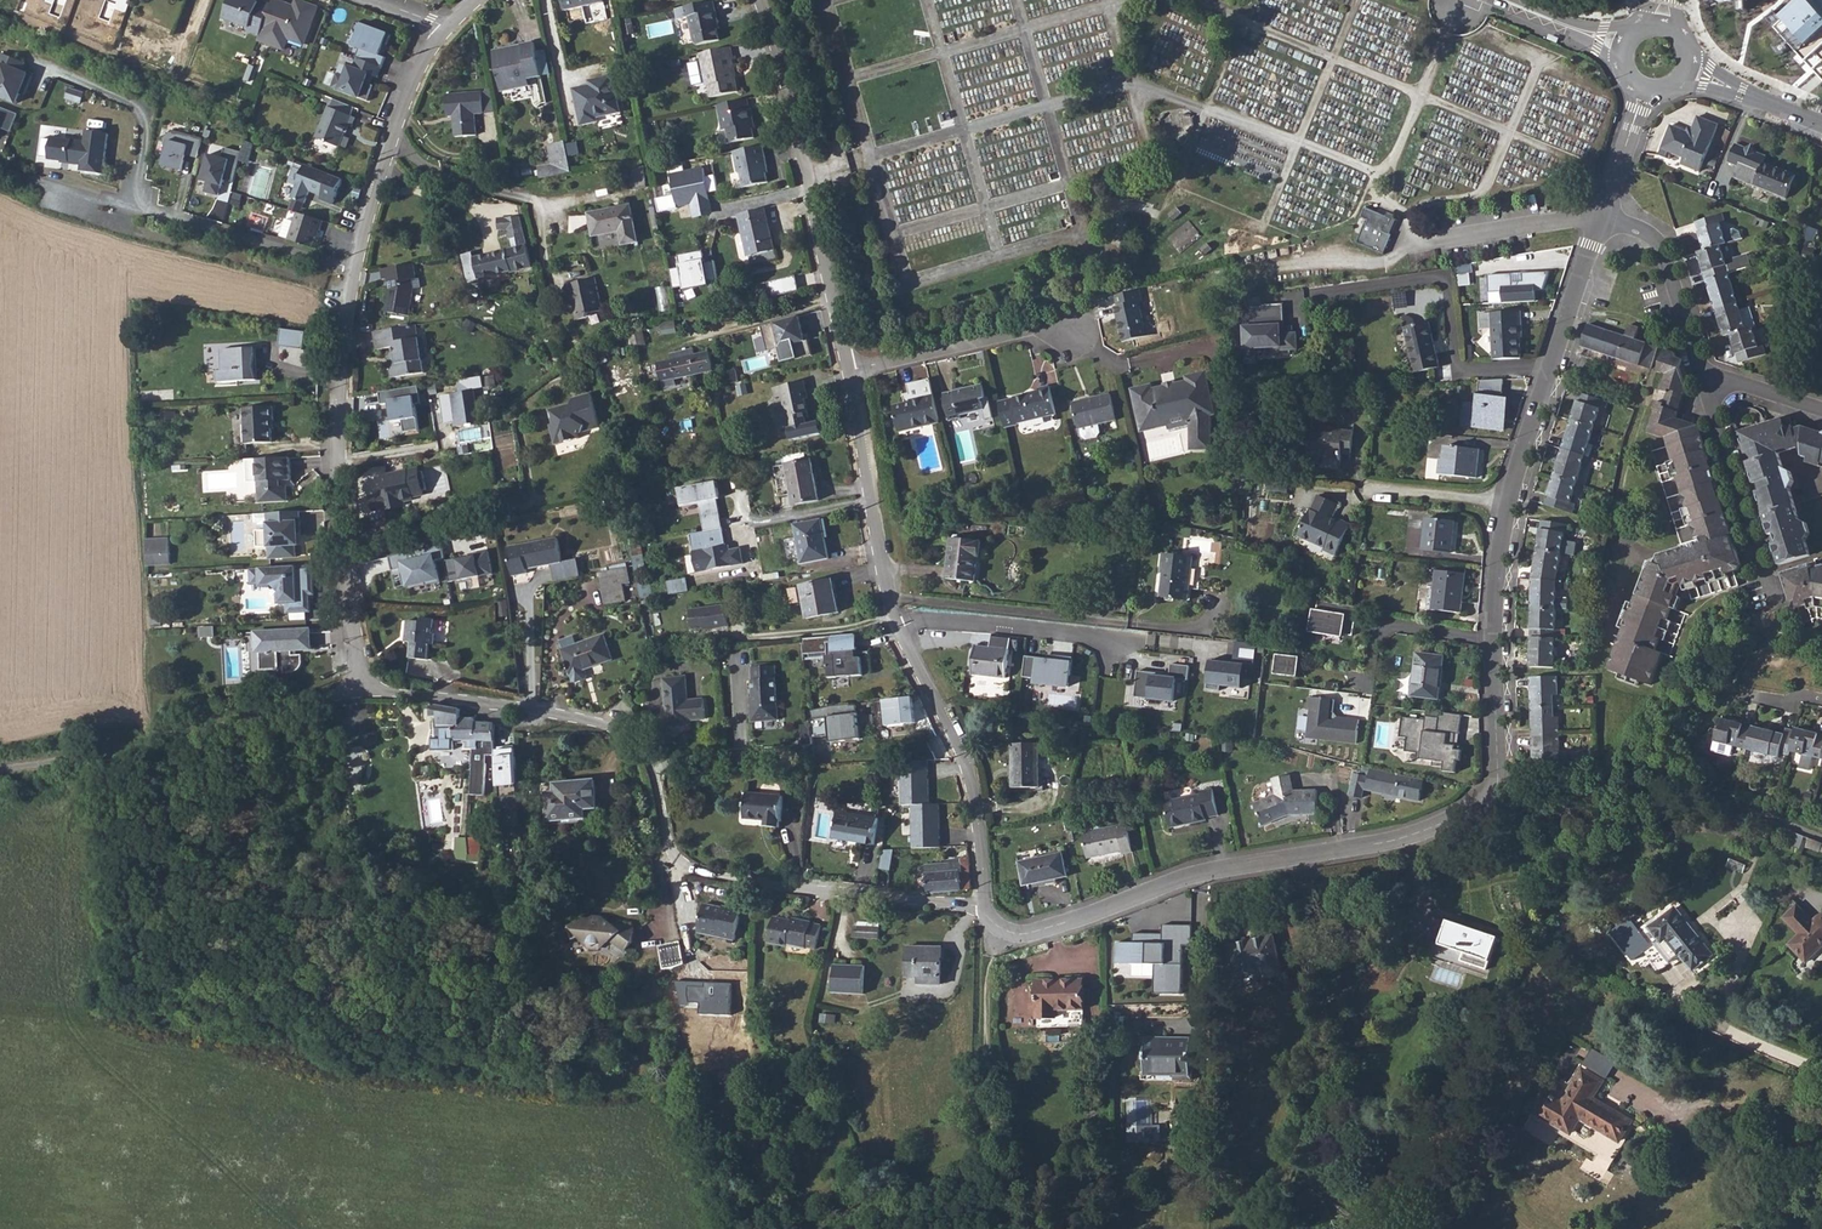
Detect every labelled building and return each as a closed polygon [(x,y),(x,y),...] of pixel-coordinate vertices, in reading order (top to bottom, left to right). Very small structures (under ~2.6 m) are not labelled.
[(225,16),(251,26),(250,30),(261,34),(273,3),(264,0),(261,0),(260,1),(259,0),(231,0),(225,16)] [(273,3),(261,34),(260,38),(284,47),(288,36),(303,42),(317,6),(302,0),(296,0),(292,11),(287,9),(290,3),(281,0),(274,0),(273,3)] [(565,10),(583,7),(587,24),(608,20),(604,0),(563,0),(565,10)] [(718,21),(714,0),(690,5),(675,8),(676,17),(687,15),(694,44),(718,38),(715,22),(718,21)] [(1810,0),(1805,0),(1775,25),(1821,80),(1821,15),(1810,0)] [(391,33),(356,20),(353,28),(357,36),(353,45),(359,47),(356,56),(358,56),(382,66),(386,56),(380,53),(384,43),(387,44),(391,33)] [(493,51),(501,91),(530,85),(529,78),(541,76),(534,43),(493,51)] [(709,95),(722,92),(738,89),(735,76),(734,76),(732,66),(736,65),(734,53),(732,53),(730,45),(699,52),(705,84),(707,83),(708,94),(709,95)] [(15,104),(27,74),(21,72),(24,63),(0,53),(0,99),(15,104)] [(382,66),(358,56),(354,66),(350,65),(345,76),(338,73),(333,86),(369,100),(375,84),(369,82),(372,74),(378,76),(382,66)] [(589,86),(573,89),(582,126),(599,122),(598,118),(621,112),(612,75),(593,80),(594,85),(589,86)] [(69,87),(67,98),(82,101),(84,90),(69,87)] [(454,116),(456,137),(477,135),(474,114),(484,113),(482,92),(446,95),(447,116),(454,116)] [(753,119),(750,105),(748,106),(746,96),(716,103),(721,129),(727,128),(730,142),(754,137),(750,119),(753,119)] [(355,107),(333,98),(329,107),(328,106),(315,137),(340,147),(340,146),(346,148),(350,139),(344,137),(349,126),(352,128),(356,118),(351,116),(355,107)] [(17,115),(0,107),(0,128),(10,132),(17,115)] [(1686,132),(1669,125),(1657,154),(1667,158),(1670,153),(1682,158),(1679,164),(1697,171),(1717,125),(1696,116),(1690,130),(1686,132)] [(84,141),(51,137),(48,159),(82,164),(81,171),(103,174),(109,134),(86,130),(84,141)] [(166,140),(159,168),(181,174),(186,157),(197,159),(202,138),(170,131),(163,138),(166,140)] [(248,157),(250,150),(252,142),(244,139),(242,147),(240,154),(248,157)] [(624,143),(626,155),(636,153),(634,141),(624,143)] [(549,145),(553,165),(555,175),(571,173),(565,142),(549,145)] [(1755,144),(1745,148),(1735,144),(1734,146),(1727,143),(1721,157),(1728,160),(1728,163),(1737,167),(1733,178),(1755,187),(1755,186),(1787,199),(1796,175),(1764,162),(1767,156),(1759,153),(1755,144)] [(741,175),(744,186),(745,188),(770,183),(769,180),(767,172),(766,167),(769,167),(764,145),(733,151),(738,171),(741,175)] [(206,154),(199,181),(206,184),(205,193),(219,198),(224,180),(233,182),(238,152),(223,148),(221,157),(206,154)] [(240,154),(237,162),(245,164),(248,157),(240,154)] [(296,185),(292,195),(305,200),(303,204),(310,206),(317,202),(322,197),(323,197),(332,174),(296,160),(288,181),(296,185)] [(541,178),(555,175),(553,165),(539,168),(541,178)] [(713,213),(702,167),(669,175),(677,208),(691,204),(694,218),(713,213)] [(305,200),(292,195),(290,199),(303,205),(303,204),(305,200)] [(620,231),(623,246),(638,242),(631,205),(589,214),(594,236),(620,231)] [(1168,215),(1173,221),(1182,213),(1177,207),(1168,215)] [(1357,243),(1384,255),(1392,234),(1390,234),(1397,217),(1388,213),(1386,216),(1365,208),(1361,217),(1368,220),(1366,224),(1364,224),(1357,243)] [(739,216),(748,255),(775,249),(766,210),(739,216)] [(312,249),(318,232),(319,233),(323,221),(297,212),(293,222),(287,238),(287,240),(312,249)] [(1722,214),(1697,222),(1705,250),(1721,245),(1726,243),(1741,239),(1739,233),(1734,230),(1723,233),(1721,225),(1725,224),(1722,214)] [(525,238),(521,219),(508,219),(498,218),(498,223),(498,227),(501,228),(507,228),(509,240),(525,238)] [(284,219),(278,235),(287,238),(293,222),(284,219)] [(1167,238),(1179,253),(1201,236),(1189,221),(1167,238)] [(1814,244),(1820,230),(1808,225),(1806,237),(1805,241),(1814,244)] [(1200,249),(1205,256),(1213,249),(1208,243),(1200,249)] [(479,278),(512,271),(512,272),(533,267),(527,245),(507,250),(474,257),(464,260),(469,282),(479,280),(479,278)] [(1726,265),(1721,245),(1705,250),(1699,252),(1707,281),(1731,274),(1735,272),(1732,263),(1726,265)] [(702,250),(676,256),(679,269),(670,271),(675,290),(682,288),(683,292),(710,285),(702,250)] [(750,262),(777,255),(776,250),(749,256),(750,262)] [(1456,265),(1458,280),(1470,278),(1468,263),(1456,265)] [(390,281),(392,293),(386,313),(409,319),(416,291),(414,281),(417,276),(415,265),(381,270),(383,282),(390,281)] [(1512,275),(1488,276),(1489,293),(1502,293),(1502,304),(1535,303),(1535,291),(1543,291),(1549,274),(1522,275),(1523,283),(1519,283),(1517,287),(1512,287),(1512,275)] [(1736,293),(1731,274),(1707,281),(1716,309),(1743,301),(1761,296),(1757,283),(1738,289),(1739,292),(1736,293)] [(779,293),(799,288),(796,275),(776,280),(779,293)] [(595,278),(568,285),(574,305),(576,305),(577,309),(575,313),(577,321),(588,318),(590,314),(603,311),(595,278)] [(1116,306),(1122,334),(1147,327),(1142,301),(1146,300),(1143,290),(1118,296),(1120,306),(1116,306)] [(1746,311),(1743,301),(1716,309),(1725,338),(1732,336),(1747,332),(1741,312),(1746,311)] [(1243,307),(1245,356),(1257,355),(1257,348),(1281,347),(1281,350),(1283,350),(1283,354),(1291,354),(1291,349),(1297,349),(1296,333),(1292,333),(1291,327),(1286,327),(1283,303),(1261,304),(1260,306),(1243,307)] [(1755,330),(1757,329),(1751,309),(1746,311),(1741,312),(1747,332),(1755,330)] [(1491,313),(1493,361),(1520,359),(1519,333),(1521,332),(1519,313),(1491,313)] [(806,341),(800,317),(762,327),(768,351),(780,349),(783,360),(795,357),(796,360),(813,356),(809,340),(806,341)] [(1404,327),(1413,372),(1439,367),(1429,322),(1404,327)] [(1580,347),(1649,369),(1656,347),(1634,340),(1637,328),(1628,326),(1625,337),(1587,325),(1580,347)] [(392,357),(392,359),(395,359),(395,364),(393,366),(395,378),(425,372),(423,361),(419,339),(415,339),(413,326),(373,332),(377,353),(390,350),(392,357)] [(875,330),(878,340),(888,337),(886,327),(875,330)] [(282,328),(280,345),(305,347),(307,330),(282,328)] [(645,346),(642,329),(629,332),(633,348),(645,346)] [(1760,348),(1755,330),(1747,332),(1732,336),(1741,365),(1768,356),(1766,346),(1760,348)] [(1793,343),(1806,347),(1808,340),(1794,334),(1793,343)] [(1475,361),(1473,347),(1465,348),(1466,362),(1475,361)] [(676,385),(675,378),(713,370),(709,352),(695,354),(694,349),(670,354),(671,360),(656,362),(662,388),(676,385)] [(1680,371),(1681,370),(1674,368),(1677,360),(1675,354),(1665,350),(1658,372),(1667,375),(1664,385),(1663,385),(1655,408),(1657,409),(1651,427),(1649,432),(1666,438),(1669,446),(1652,451),(1682,544),(1703,538),(1704,541),(1659,556),(1656,565),(1650,563),(1635,605),(1631,604),(1622,629),(1627,631),(1612,672),(1624,675),(1622,680),(1642,686),(1644,682),(1656,686),(1667,654),(1675,656),(1690,613),(1675,608),(1683,586),(1690,583),(1695,599),(1740,584),(1736,568),(1739,568),(1741,563),(1698,427),(1676,420),(1686,389),(1680,371)] [(218,385),(257,383),(256,351),(221,353),(221,373),(218,373),(218,385)] [(1683,362),(1677,360),(1674,368),(1681,370),(1683,362)] [(1145,432),(1172,426),(1171,421),(1192,416),(1194,426),(1194,430),(1216,425),(1215,424),(1216,421),(1215,417),(1215,415),(1214,411),(1220,410),(1210,372),(1191,377),(1192,381),(1158,388),(1157,384),(1135,389),(1145,432)] [(782,398),(788,429),(809,425),(804,401),(808,401),(804,383),(780,388),(782,398)] [(944,394),(950,421),(962,417),(962,415),(986,409),(984,399),(988,398),(984,384),(959,390),(957,384),(954,385),(955,391),(944,394)] [(1018,422),(1058,413),(1052,385),(1041,388),(1042,393),(1032,394),(1032,393),(1016,397),(1016,398),(1000,401),(1005,426),(1019,424),(1018,422)] [(418,387),(378,392),(380,403),(387,402),(391,423),(401,421),(404,432),(418,430),(414,405),(420,404),(418,387)] [(775,399),(782,398),(780,388),(773,389),(775,399)] [(894,402),(900,429),(941,420),(934,391),(912,396),(912,400),(907,401),(907,399),(894,402)] [(470,392),(448,395),(453,427),(473,424),(473,419),(475,419),(470,392)] [(1580,392),(1571,420),(1594,427),(1600,408),(1604,410),(1607,401),(1580,392)] [(1473,427),(1503,431),(1505,409),(1508,409),(1509,397),(1478,393),(1473,427)] [(1073,403),(1079,429),(1080,429),(1098,424),(1118,420),(1112,394),(1073,403)] [(567,405),(550,409),(554,424),(556,430),(551,431),(554,446),(579,440),(578,434),(580,433),(582,429),(583,427),(598,423),(589,395),(570,400),(567,405)] [(435,410),(438,426),(446,425),(444,408),(435,410)] [(274,445),(273,426),(276,425),(275,411),(243,413),(246,447),(274,445)] [(1174,431),(1194,426),(1192,416),(1171,421),(1172,426),(1174,431)] [(1793,502),(1788,487),(1792,478),(1790,469),(1782,465),(1777,452),(1798,446),(1801,455),(1807,457),(1806,460),(1821,465),(1821,432),(1802,426),(1793,428),(1792,425),(1784,428),(1781,418),(1739,432),(1780,564),(1810,555),(1805,537),(1808,530),(1806,520),(1798,516),(1793,502)] [(1571,420),(1563,448),(1590,456),(1593,446),(1589,444),(1594,427),(1571,420)] [(580,433),(599,429),(598,425),(598,423),(583,427),(582,429),(580,433)] [(1098,424),(1080,429),(1082,437),(1086,440),(1097,437),(1100,433),(1098,424)] [(1194,430),(1195,449),(1216,449),(1216,425),(1194,430)] [(1307,462),(1319,463),(1319,456),(1341,459),(1341,453),(1350,454),(1353,432),(1310,428),(1307,462)] [(1439,475),(1476,478),(1479,450),(1445,446),(1443,460),(1440,460),(1439,475)] [(1806,460),(1807,457),(1801,455),(1798,446),(1777,452),(1782,465),(1790,469),(1792,478),(1788,487),(1793,502),(1821,493),(1821,465),(1806,460)] [(1563,448),(1554,476),(1577,483),(1583,464),(1587,466),(1590,456),(1563,448)] [(288,459),(256,461),(257,484),(258,505),(285,504),(284,488),(281,488),(280,483),(289,483),(288,459)] [(786,465),(793,505),(819,500),(812,460),(786,465)] [(256,461),(247,461),(248,484),(257,484),(256,461)] [(377,491),(367,493),(369,507),(380,504),(380,507),(397,503),(395,496),(421,491),(420,487),(424,486),(421,470),(417,471),(416,467),(402,470),(402,474),(385,477),(387,487),(377,489),(377,491)] [(1572,501),(1577,483),(1554,476),(1545,505),(1573,513),(1576,503),(1572,501)] [(673,494),(675,506),(688,504),(688,505),(692,504),(698,533),(722,528),(715,495),(718,495),(716,482),(671,490),(672,494),(673,494)] [(1323,550),(1335,555),(1350,525),(1338,519),(1337,522),(1332,519),(1339,504),(1318,495),(1311,510),(1310,509),(1298,536),(1324,548),(1323,550)] [(299,535),(298,513),(266,515),(267,531),(258,532),(255,532),(255,549),(268,548),(268,560),(295,559),(293,535),(299,535)] [(266,515),(252,515),(253,523),(257,523),(258,532),(267,531),(266,515)] [(1423,550),(1451,553),(1454,522),(1427,519),(1423,550)] [(795,524),(802,563),(828,558),(822,520),(795,524)] [(1542,521),(1537,550),(1561,554),(1564,535),(1569,536),(1570,526),(1542,521)] [(473,542),(493,538),(490,526),(471,530),(473,542)] [(642,544),(639,526),(625,529),(630,546),(642,544)] [(722,528),(698,533),(701,550),(693,552),(697,572),(743,564),(740,548),(728,551),(727,546),(726,546),(722,528)] [(698,533),(689,535),(693,552),(701,550),(698,533)] [(947,578),(976,582),(980,542),(952,538),(947,578)] [(168,539),(144,540),(145,565),(169,565),(168,539)] [(508,549),(514,577),(528,574),(527,570),(552,565),(555,582),(581,576),(578,560),(563,563),(558,539),(508,549)] [(632,555),(643,553),(642,544),(630,546),(632,555)] [(440,545),(389,558),(396,589),(404,586),(405,590),(440,582),(435,561),(443,559),(440,545)] [(1537,550),(1532,579),(1560,581),(1562,572),(1558,571),(1561,554),(1537,550)] [(454,559),(460,582),(490,576),(486,552),(454,559)] [(646,570),(643,553),(632,555),(633,558),(634,565),(635,572),(646,570)] [(1162,598),(1187,600),(1192,557),(1163,554),(1161,573),(1164,574),(1162,598)] [(1811,567),(1810,562),(1782,571),(1792,604),(1797,607),(1799,606),(1803,621),(1818,616),(1821,617),(1821,563),(1811,567)] [(598,573),(605,605),(626,601),(623,584),(630,583),(627,566),(598,573)] [(310,567),(259,569),(260,583),(270,583),(270,586),(278,593),(281,593),(282,603),(286,603),(287,613),(305,612),(308,609),(307,594),(305,594),(305,590),(311,590),(310,567)] [(259,569),(250,570),(250,584),(260,583),(259,569)] [(1432,610),(1460,614),(1465,574),(1437,571),(1432,610)] [(669,580),(671,592),(689,589),(686,577),(669,580)] [(650,598),(647,579),(637,581),(641,599),(650,598)] [(1532,579),(1531,608),(1556,609),(1557,591),(1561,591),(1560,581),(1532,579)] [(801,586),(807,618),(838,612),(832,580),(801,586)] [(1318,600),(1314,629),(1353,636),(1357,607),(1318,600)] [(726,604),(690,610),(693,630),(705,628),(705,630),(729,626),(726,604)] [(1531,608),(1531,637),(1555,638),(1559,638),(1559,628),(1555,628),(1556,609),(1531,608)] [(408,658),(427,660),(429,644),(434,644),(435,632),(432,632),(434,618),(423,617),(423,621),(407,620),(404,641),(409,642),(408,658)] [(308,630),(253,633),(254,654),(255,653),(256,671),(275,670),(275,669),(278,669),(278,675),(293,673),(297,671),(300,667),(300,657),(290,657),(290,652),(309,652),(309,647),(307,647),(306,635),(309,635),(308,630)] [(564,649),(577,645),(574,635),(560,640),(564,649)] [(561,650),(570,674),(572,680),(576,682),(585,679),(587,675),(585,669),(612,659),(603,635),(577,645),(564,649),(561,650)] [(855,636),(832,638),(833,655),(826,655),(829,678),(862,674),(861,656),(857,657),(855,636)] [(1555,668),(1555,638),(1531,637),(1530,668),(1555,668)] [(972,674),(1006,677),(1009,640),(990,638),(989,648),(975,647),(972,674)] [(1225,662),(1210,660),(1207,689),(1221,691),(1221,686),(1243,688),(1246,665),(1254,666),(1257,644),(1236,642),(1234,663),(1230,662),(1230,665),(1225,664),(1225,662)] [(1274,654),(1272,674),(1295,677),(1298,657),(1274,654)] [(1412,696),(1438,699),(1443,657),(1418,654),(1412,696)] [(1048,659),(1025,657),(1023,678),(1036,680),(1045,681),(1044,685),(1069,688),(1072,659),(1051,657),(1051,662),(1048,661),(1048,659)] [(1160,674),(1138,672),(1135,698),(1174,702),(1176,680),(1188,681),(1190,667),(1171,665),(1170,678),(1160,677),(1160,674)] [(752,670),(755,707),(752,707),(753,720),(781,718),(775,668),(752,670)] [(666,728),(689,726),(689,721),(705,719),(703,699),(688,700),(685,676),(664,679),(665,697),(666,697),(667,702),(664,703),(666,728)] [(1531,679),(1532,708),(1555,708),(1555,696),(1560,696),(1558,678),(1531,679)] [(1337,700),(1310,696),(1308,709),(1311,709),(1307,737),(1357,744),(1360,720),(1339,717),(1335,712),(1337,700)] [(883,701),(886,726),(915,723),(912,697),(883,701)] [(828,715),(830,734),(831,741),(861,738),(857,704),(851,705),(831,707),(809,709),(810,717),(828,715)] [(466,742),(467,750),(477,750),(476,724),(476,720),(462,718),(463,710),(459,709),(433,705),(433,716),(435,716),(435,729),(436,729),(436,740),(435,740),(435,747),(435,752),(456,752),(456,747),(456,742),(466,742)] [(1532,708),(1533,738),(1561,737),(1561,719),(1556,719),(1555,708),(1532,708)] [(1402,717),(1399,737),(1407,738),(1405,752),(1433,755),(1432,766),(1444,767),(1445,763),(1456,764),(1457,754),(1455,753),(1455,746),(1454,746),(1455,734),(1459,734),(1462,715),(1426,711),(1425,720),(1402,717)] [(810,717),(812,736),(830,734),(828,715),(810,717)] [(1718,730),(1715,743),(1747,751),(1753,728),(1721,719),(1720,720),(1718,730)] [(484,757),(497,757),(496,743),(496,726),(496,725),(476,724),(477,750),(481,750),(484,750),(484,757)] [(1747,751),(1778,759),(1779,755),(1788,757),(1788,753),(1794,732),(1785,730),(1784,735),(1753,728),(1747,751)] [(1820,761),(1821,753),(1821,738),(1794,731),(1794,732),(1788,753),(1820,761)] [(1562,755),(1561,737),(1533,738),(1534,767),(1558,766),(1570,764),(1569,755),(1562,755)] [(937,760),(927,741),(915,747),(915,761),(923,761),(927,760),(937,760)] [(1012,744),(1013,788),(1039,787),(1038,744),(1012,744)] [(516,748),(498,749),(501,797),(520,796),(516,748)] [(915,761),(899,762),(901,805),(911,805),(929,804),(928,779),(926,779),(926,772),(928,772),(927,760),(923,761),(915,761)] [(1398,775),(1369,769),(1367,778),(1352,774),(1348,795),(1360,798),(1361,789),(1417,801),(1421,780),(1398,775)] [(1253,805),(1262,826),(1281,818),(1287,815),(1289,815),(1295,815),(1317,814),(1317,791),(1292,792),(1289,775),(1272,779),(1275,795),(1253,805)] [(548,794),(551,822),(587,818),(586,809),(599,808),(596,782),(557,785),(557,793),(548,794)] [(1164,802),(1170,828),(1206,821),(1205,818),(1218,815),(1212,790),(1200,792),(1200,795),(1164,802)] [(765,826),(778,827),(778,822),(781,822),(783,796),(747,793),(744,819),(766,821),(765,826)] [(929,804),(911,805),(913,849),(941,848),(940,836),(938,836),(938,829),(940,829),(939,804),(930,804),(929,804)] [(834,838),(874,845),(878,818),(838,812),(834,838)] [(1080,824),(1082,834),(1100,830),(1098,821),(1080,824)] [(1127,824),(1100,830),(1082,834),(1087,858),(1121,851),(1122,854),(1132,852),(1127,824)] [(485,837),(459,836),(459,860),(472,860),(472,855),(484,855),(485,837)] [(1821,851),(1821,843),(1808,837),(1804,846),(1819,852),(1820,850),(1821,851)] [(941,871),(942,891),(971,889),(970,865),(969,854),(962,853),(963,857),(961,858),(949,858),(949,859),(949,864),(950,870),(941,871)] [(1019,863),(1024,885),(1066,876),(1062,854),(1019,863)] [(925,874),(927,893),(942,891),(941,871),(950,870),(949,864),(921,866),(922,874),(925,874)] [(1809,958),(1821,945),(1821,914),(1818,915),(1816,916),(1813,918),(1812,921),(1796,905),(1783,918),(1798,933),(1787,944),(1798,955),(1802,951),(1809,958)] [(701,933),(737,940),(743,910),(725,907),(724,909),(706,906),(701,933)] [(1680,955),(1693,970),(1712,955),(1675,908),(1649,928),(1659,941),(1656,943),(1671,962),(1680,955)] [(602,946),(612,935),(627,946),(634,936),(634,922),(613,921),(611,919),(603,919),(600,916),(595,916),(591,916),(588,918),(582,918),(568,925),(574,936),(581,933),(590,946),(602,946)] [(773,942),(821,948),(826,924),(815,922),(815,921),(796,918),(795,920),(778,917),(773,942)] [(1630,920),(1612,934),(1633,962),(1651,947),(1630,920)] [(1461,961),(1486,970),(1497,939),(1448,922),(1440,946),(1464,954),(1461,961)] [(1156,991),(1183,993),(1185,944),(1193,944),(1194,924),(1164,924),(1164,933),(1135,932),(1135,941),(1117,942),(1117,962),(1156,964),(1156,991)] [(855,938),(880,939),(881,927),(859,926),(859,931),(855,931),(855,938)] [(1263,970),(1265,978),(1281,975),(1273,937),(1227,947),(1233,976),(1263,970)] [(681,943),(663,945),(667,968),(674,968),(685,962),(681,943)] [(919,986),(942,986),(943,947),(909,947),(908,977),(918,977),(919,986)] [(834,994),(864,996),(865,968),(836,967),(834,994)] [(1036,981),(1037,1019),(1056,1019),(1056,1011),(1082,1011),(1082,981),(1055,981),(1054,980),(1036,981)] [(731,983),(680,982),(679,1005),(701,1005),(701,1013),(730,1013),(731,983)] [(1145,1040),(1145,1073),(1189,1074),(1190,1041),(1145,1040)] [(1599,1129),(1619,1141),(1630,1121),(1591,1099),(1601,1082),(1581,1070),(1562,1101),(1544,1091),(1532,1111),(1570,1133),(1581,1115),(1601,1126),(1599,1129)]
